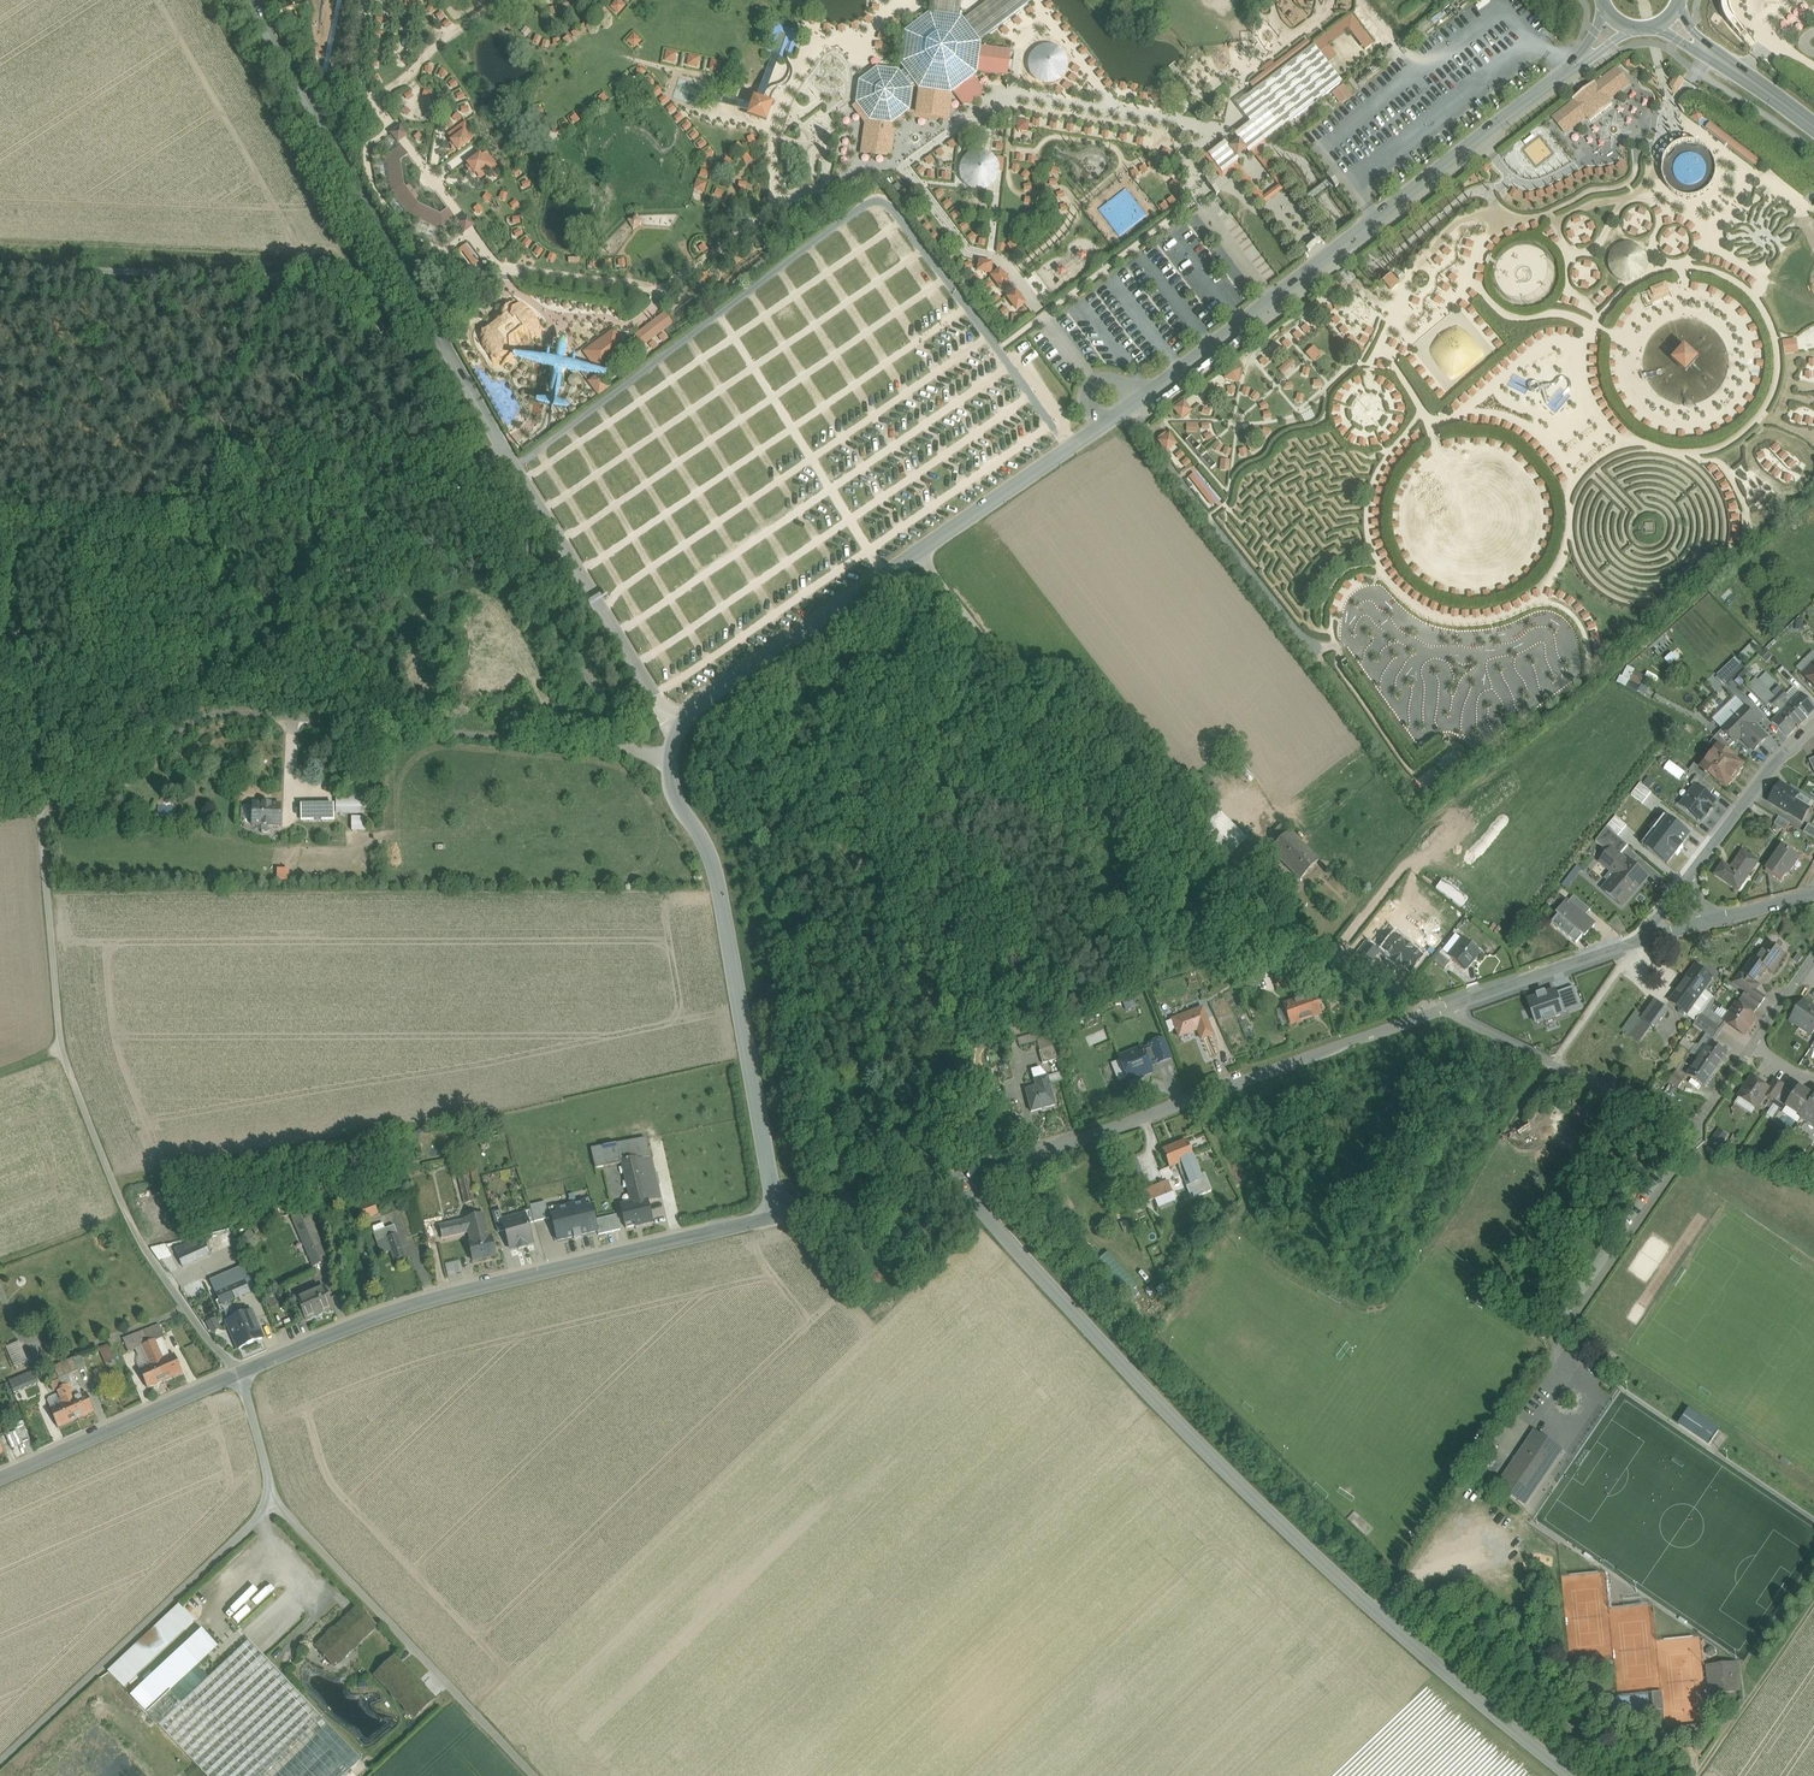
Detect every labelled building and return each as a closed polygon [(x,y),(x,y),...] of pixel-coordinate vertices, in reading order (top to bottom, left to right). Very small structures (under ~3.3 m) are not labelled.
[(628,5),(623,0),(612,0),(607,5),(619,16),(628,5)] [(932,15),(929,14),(904,34),(899,65),(904,72),(900,74),(898,72),(890,71),(876,69),(859,82),(856,105),(851,107),(864,125),(860,156),(876,157),(891,159),(896,129),(909,119),(945,123),(950,119),(953,94),(962,106),(975,107),(980,103),(983,90),(974,78),(976,76),(977,73),(1007,77),(1010,51),(980,47),(980,44),(979,42),(1032,2),(1030,0),(990,0),(963,21),(961,19),(958,18),(961,0),(934,0),(932,15)] [(1722,4),(1723,9),(1724,15),(1727,21),(1732,29),(1751,49),(1757,43),(1740,23),(1736,19),(1733,13),(1731,7),(1732,1),(1732,0),(1723,0),(1722,4)] [(1349,32),(1364,52),(1374,44),(1352,16),(1312,45),(1313,46),(1328,65),(1337,58),(1329,47),(1349,32)] [(626,40),(635,49),(642,41),(634,32),(626,40)] [(1307,40),(1248,84),(1253,91),(1312,47),(1307,40)] [(1067,79),(1062,44),(1028,49),(1033,84),(1067,79)] [(1313,46),(1236,105),(1244,115),(1250,123),(1233,136),(1238,142),(1246,153),(1248,155),(1265,142),(1288,124),(1342,83),(1328,65),(1313,46)] [(675,63),(678,52),(666,49),(664,61),(675,63)] [(688,54),(686,66),(698,67),(699,55),(688,54)] [(721,72),(723,60),(710,59),(708,71),(721,72)] [(1573,102),(1552,119),(1566,136),(1587,120),(1591,124),(1614,106),(1610,102),(1631,85),(1617,68),(1596,84),(1595,82),(1572,100),(1573,102)] [(1683,80),(1675,102),(1687,105),(1694,84),(1683,80)] [(1332,94),(1341,105),(1352,95),(1343,84),(1332,94)] [(773,106),(753,99),(746,119),(767,125),(773,106)] [(1696,112),(1691,119),(1700,125),(1705,118),(1696,112)] [(457,126),(464,120),(459,114),(452,120),(457,126)] [(445,135),(457,152),(472,142),(463,129),(468,126),(465,121),(445,135)] [(1016,122),(1016,132),(1028,131),(1028,122),(1016,122)] [(1762,163),(1709,124),(1705,129),(1758,169),(1762,163)] [(1287,188),(1265,159),(1259,151),(1267,145),(1265,142),(1248,155),(1250,158),(1254,155),(1259,162),(1278,186),(1270,192),(1263,197),(1260,194),(1250,181),(1242,171),(1239,167),(1242,165),(1240,162),(1223,175),(1208,156),(1225,143),(1226,142),(1223,139),(1203,155),(1222,180),(1234,170),(1237,175),(1244,184),(1255,198),(1262,207),(1275,198),(1287,188)] [(1233,145),(1229,148),(1237,160),(1242,156),(1246,153),(1238,142),(1233,145)] [(1225,143),(1208,156),(1223,175),(1240,162),(1237,160),(1229,148),(1225,143)] [(1706,149),(1697,144),(1690,143),(1678,146),(1669,153),(1665,159),(1662,174),(1664,183),(1674,195),(1684,199),(1701,197),(1709,192),(1716,183),(1718,175),(1717,164),(1713,155),(1706,149)] [(419,206),(405,187),(400,163),(408,157),(401,147),(387,157),(391,192),(410,217),(441,232),(457,222),(449,211),(440,217),(419,206)] [(481,154),(464,161),(470,175),(476,172),(478,177),(498,168),(491,154),(483,157),(481,154)] [(693,190),(704,193),(708,183),(697,179),(693,190)] [(1567,232),(1569,239),(1579,236),(1582,245),(1591,242),(1588,232),(1596,230),(1592,217),(1582,220),(1580,215),(1571,218),(1575,229),(1567,232)] [(480,264),(466,245),(460,250),(474,268),(480,264)] [(991,274),(991,262),(967,261),(966,281),(980,282),(980,274),(991,274)] [(1582,287),(1593,287),(1593,261),(1580,261),(1580,271),(1574,271),(1574,279),(1582,279),(1582,287)] [(989,274),(1000,290),(1010,283),(999,267),(989,274)] [(1391,291),(1399,283),(1390,272),(1382,280),(1391,291)] [(991,293),(998,286),(986,275),(979,282),(991,293)] [(1008,327),(1030,310),(1014,289),(992,306),(1008,327)] [(479,336),(480,339),(494,365),(497,365),(505,367),(519,355),(533,341),(540,330),(535,317),(520,300),(519,300),(495,317),(481,329),(479,336)] [(665,313),(633,335),(643,348),(674,325),(665,313)] [(1456,320),(1423,349),(1452,383),(1486,354),(1456,320)] [(614,330),(582,353),(597,373),(628,349),(614,330)] [(1785,355),(1799,352),(1797,338),(1782,340),(1785,355)] [(1313,361),(1321,354),(1314,345),(1306,352),(1313,361)] [(1638,392),(1649,386),(1635,356),(1623,362),(1638,392)] [(1291,357),(1277,368),(1281,374),(1295,363),(1291,357)] [(1238,383),(1241,369),(1227,366),(1224,380),(1238,383)] [(600,373),(587,383),(598,398),(611,388),(600,373)] [(1369,392),(1358,394),(1349,402),(1346,413),(1350,424),(1359,432),(1371,433),(1382,427),(1388,417),(1387,406),(1380,396),(1369,392)] [(1186,423),(1187,432),(1197,431),(1197,422),(1186,423)] [(1164,452),(1175,446),(1168,433),(1157,438),(1164,452)] [(1230,462),(1222,461),(1221,470),(1229,470),(1230,462)] [(1217,503),(1194,474),(1189,478),(1211,507),(1217,503)] [(1654,522),(1644,523),(1645,528),(1645,533),(1654,532),(1654,522)] [(1360,574),(1353,576),(1356,583),(1362,581),(1360,574)] [(1345,581),(1340,586),(1345,590),(1349,585),(1345,581)] [(1336,592),(1332,598),(1337,602),(1341,596),(1336,592)] [(1723,683),(1744,667),(1738,658),(1716,674),(1723,683)] [(1802,675),(1813,687),(1813,664),(1802,675)] [(1625,679),(1641,685),(1645,674),(1629,668),(1625,679)] [(1771,678),(1767,674),(1760,682),(1764,686),(1771,678)] [(1777,684),(1771,678),(1764,686),(1776,697),(1782,691),(1776,685),(1777,684)] [(1760,682),(1756,679),(1748,687),(1767,706),(1770,704),(1769,704),(1776,697),(1764,686),(1760,682)] [(1805,695),(1809,691),(1798,680),(1793,685),(1805,695)] [(1776,697),(1782,704),(1803,725),(1808,721),(1807,720),(1813,713),(1813,708),(1801,694),(1791,705),(1786,699),(1788,697),(1782,691),(1776,697)] [(1776,697),(1769,704),(1770,704),(1775,710),(1778,707),(1782,704),(1776,697)] [(1710,716),(1721,706),(1714,699),(1704,709),(1710,716)] [(1803,725),(1782,704),(1778,707),(1783,712),(1772,723),(1788,739),(1798,729),(1798,730),(1803,725)] [(1758,720),(1746,708),(1723,730),(1735,742),(1740,737),(1754,751),(1767,738),(1753,724),(1758,720)] [(1735,742),(1723,730),(1714,739),(1730,747),(1735,742)] [(1714,739),(1714,738),(1710,744),(1717,749),(1724,755),(1730,747),(1714,739)] [(1702,769),(1701,770),(1708,775),(1727,790),(1732,783),(1732,781),(1735,777),(1737,779),(1741,772),(1744,767),(1735,760),(1733,761),(1724,755),(1717,749),(1702,769)] [(1464,754),(1458,752),(1456,759),(1461,761),(1464,754)] [(1475,758),(1469,757),(1467,764),(1473,765),(1475,758)] [(1456,761),(1445,769),(1454,781),(1465,773),(1456,761)] [(1702,769),(1695,764),(1690,770),(1704,781),(1708,775),(1701,770),(1702,769)] [(1437,775),(1426,783),(1435,795),(1446,786),(1437,775)] [(1417,782),(1411,787),(1415,792),(1421,788),(1417,782)] [(1798,795),(1780,784),(1769,802),(1787,813),(1788,812),(1802,821),(1810,808),(1796,799),(1798,795)] [(1696,787),(1681,806),(1687,811),(1701,822),(1706,816),(1708,817),(1713,810),(1711,809),(1716,803),(1696,787)] [(1424,792),(1418,797),(1422,803),(1428,798),(1424,792)] [(365,798),(337,799),(337,814),(366,814),(365,798)] [(280,805),(254,804),(253,825),(262,826),(262,833),(270,834),(270,826),(279,826),(280,805)] [(333,818),(333,805),(301,806),(302,819),(333,818)] [(367,817),(351,817),(351,831),(367,831),(367,817)] [(1790,824),(1779,817),(1774,824),(1786,831),(1790,824)] [(1689,837),(1665,818),(1654,831),(1658,834),(1647,848),(1668,864),(1675,855),(1677,856),(1683,848),(1681,847),(1689,837)] [(1224,819),(1205,838),(1216,849),(1236,830),(1224,819)] [(1809,825),(1804,832),(1813,839),(1813,828),(1809,825)] [(1628,846),(1607,828),(1596,842),(1608,852),(1611,848),(1620,855),(1628,846)] [(1289,832),(1270,850),(1286,866),(1304,847),(1289,832)] [(1247,840),(1233,854),(1250,871),(1264,857),(1247,840)] [(1798,857),(1783,846),(1782,847),(1783,847),(1767,870),(1767,869),(1766,870),(1782,881),(1782,880),(1798,857)] [(1319,861),(1304,847),(1286,866),(1300,880),(1319,861)] [(1620,855),(1611,848),(1608,852),(1599,862),(1612,872),(1606,879),(1611,884),(1605,891),(1621,905),(1646,877),(1629,862),(1629,863),(1620,855)] [(1743,852),(1731,869),(1723,864),(1716,875),(1738,891),(1758,862),(1743,852)] [(1233,854),(1209,879),(1226,896),(1250,871),(1233,854)] [(1568,904),(1585,918),(1591,910),(1574,896),(1568,904)] [(1585,918),(1568,904),(1558,915),(1564,920),(1583,936),(1585,938),(1595,926),(1585,918)] [(1558,928),(1564,920),(1558,915),(1552,923),(1558,928)] [(1576,944),(1583,936),(1564,920),(1558,928),(1576,944)] [(1535,925),(1527,934),(1533,939),(1541,930),(1535,925)] [(1417,939),(1402,958),(1410,964),(1407,968),(1408,968),(1428,943),(1417,935),(1415,937),(1417,939)] [(1462,939),(1448,957),(1465,970),(1479,952),(1462,939)] [(1785,954),(1769,943),(1758,958),(1756,957),(1743,974),(1741,972),(1733,983),(1746,993),(1750,986),(1756,990),(1759,985),(1754,982),(1764,968),(1773,974),(1778,967),(1777,966),(1785,954)] [(1439,954),(1434,961),(1444,969),(1450,962),(1439,954)] [(1273,975),(1287,970),(1283,956),(1268,961),(1273,975)] [(1696,965),(1682,985),(1699,997),(1713,978),(1696,965)] [(1287,970),(1273,975),(1278,989),(1290,985),(1289,981),(1291,980),(1287,970)] [(1682,985),(1670,1001),(1688,1014),(1700,998),(1699,997),(1682,985)] [(1756,990),(1750,986),(1746,993),(1742,998),(1758,1010),(1766,997),(1756,990)] [(1313,995),(1284,1006),(1290,1025),(1307,1019),(1308,1023),(1315,1020),(1314,1017),(1320,1015),(1313,995)] [(1706,1008),(1725,1021),(1731,1013),(1712,1000),(1706,1008)] [(1669,1010),(1656,1001),(1651,1007),(1664,1017),(1669,1010)] [(1791,1022),(1811,1036),(1813,1031),(1813,1008),(1804,1001),(1791,1022)] [(1756,1018),(1737,1005),(1731,1013),(1725,1021),(1725,1022),(1744,1035),(1756,1018)] [(1664,1017),(1651,1007),(1642,1020),(1651,1027),(1654,1029),(1664,1017)] [(1725,1021),(1706,1008),(1694,1024),(1704,1031),(1711,1022),(1720,1029),(1725,1022),(1725,1021)] [(1202,1009),(1173,1020),(1179,1038),(1197,1030),(1201,1040),(1212,1035),(1202,1009)] [(1642,1020),(1630,1036),(1640,1043),(1651,1027),(1642,1020)] [(1720,1029),(1711,1022),(1704,1031),(1707,1033),(1714,1038),(1720,1029)] [(1691,1052),(1690,1052),(1700,1059),(1705,1052),(1704,1052),(1711,1042),(1714,1038),(1707,1033),(1698,1046),(1696,1044),(1695,1046),(1691,1052)] [(1171,1059),(1163,1039),(1148,1045),(1149,1047),(1156,1064),(1156,1065),(1171,1059)] [(1682,1046),(1691,1052),(1695,1046),(1686,1041),(1682,1046)] [(1728,1054),(1711,1042),(1704,1052),(1705,1052),(1700,1059),(1716,1071),(1728,1054)] [(1142,1049),(1119,1058),(1129,1084),(1138,1080),(1138,1078),(1151,1072),(1149,1067),(1156,1064),(1149,1047),(1142,1049)] [(1813,1060),(1813,1047),(1805,1061),(1811,1064),(1813,1060)] [(1054,1048),(1039,1052),(1042,1064),(1057,1060),(1054,1048)] [(1716,1071),(1700,1059),(1695,1066),(1694,1066),(1687,1075),(1705,1087),(1716,1071)] [(1675,1073),(1669,1082),(1678,1089),(1685,1079),(1675,1073)] [(1047,1076),(1033,1080),(1035,1087),(1025,1090),(1031,1112),(1054,1105),(1047,1076)] [(1769,1089),(1752,1078),(1739,1097),(1757,1109),(1765,1097),(1770,1090),(1769,1089)] [(1785,1087),(1775,1080),(1769,1089),(1770,1090),(1765,1097),(1774,1103),(1785,1087)] [(1795,1093),(1785,1087),(1774,1103),(1773,1105),(1784,1112),(1787,1107),(1787,1106),(1795,1093)] [(1799,1088),(1795,1093),(1787,1106),(1787,1107),(1803,1117),(1813,1100),(1813,1099),(1799,1088)] [(1803,1117),(1813,1125),(1813,1100),(1803,1117)] [(646,1139),(632,1141),(633,1146),(637,1161),(650,1158),(646,1139)] [(1201,1181),(1185,1141),(1162,1150),(1169,1168),(1178,1165),(1180,1170),(1184,1169),(1190,1185),(1201,1181)] [(633,1146),(623,1148),(625,1158),(618,1159),(619,1164),(623,1164),(637,1161),(633,1146)] [(602,1147),(591,1149),(595,1169),(606,1167),(602,1147)] [(637,1161),(623,1164),(632,1203),(647,1200),(647,1201),(659,1198),(653,1169),(650,1158),(637,1161)] [(468,1175),(459,1177),(465,1204),(474,1201),(468,1175)] [(1168,1181),(1130,1196),(1135,1207),(1172,1192),(1168,1181)] [(1190,1185),(1175,1191),(1180,1203),(1195,1197),(1190,1185)] [(1667,1206),(1675,1214),(1692,1196),(1684,1188),(1667,1206)] [(373,1200),(357,1206),(362,1220),(378,1214),(373,1200)] [(632,1203),(620,1206),(626,1229),(652,1223),(647,1201),(647,1200),(632,1203)] [(585,1202),(555,1209),(556,1215),(551,1217),(557,1242),(574,1238),(574,1240),(582,1238),(581,1236),(598,1232),(592,1207),(587,1208),(585,1202)] [(421,1230),(418,1208),(404,1210),(407,1231),(421,1230)] [(531,1208),(523,1211),(524,1215),(525,1215),(527,1224),(535,1222),(531,1208)] [(500,1210),(492,1212),(498,1233),(505,1231),(502,1222),(503,1221),(500,1210)] [(327,1259),(307,1213),(294,1218),(314,1265),(327,1259)] [(503,1221),(502,1222),(505,1231),(510,1249),(518,1247),(519,1250),(526,1248),(525,1245),(533,1243),(527,1224),(525,1215),(524,1215),(503,1221)] [(478,1217),(460,1221),(462,1234),(469,1232),(472,1242),(483,1240),(478,1217)] [(460,1221),(439,1226),(442,1238),(462,1234),(460,1221)] [(394,1225),(374,1233),(382,1255),(391,1252),(394,1262),(406,1257),(394,1225)] [(218,1237),(205,1243),(207,1248),(220,1242),(218,1237)] [(203,1238),(175,1251),(183,1267),(210,1255),(207,1248),(205,1243),(203,1238)] [(472,1242),(469,1243),(473,1261),(495,1256),(491,1238),(483,1240),(472,1242)] [(166,1243),(152,1248),(157,1261),(170,1256),(166,1243)] [(1108,1251),(1096,1261),(1126,1294),(1137,1284),(1108,1251)] [(459,1261),(445,1264),(448,1276),(462,1273),(459,1261)] [(239,1269),(210,1281),(216,1294),(244,1282),(239,1269)] [(244,1282),(216,1294),(221,1305),(249,1293),(244,1282)] [(325,1288),(297,1300),(305,1320),(333,1308),(325,1288)] [(250,1312),(227,1322),(239,1349),(262,1339),(250,1312)] [(159,1325),(143,1331),(148,1343),(155,1340),(155,1341),(165,1337),(159,1325)] [(143,1331),(123,1339),(128,1353),(142,1347),(141,1346),(148,1343),(143,1331)] [(27,1358),(31,1357),(25,1340),(21,1341),(27,1358)] [(155,1341),(155,1340),(148,1343),(157,1362),(163,1359),(155,1341)] [(14,1367),(27,1361),(19,1341),(6,1346),(14,1367)] [(148,1343),(141,1346),(142,1347),(149,1365),(150,1365),(157,1362),(148,1343)] [(105,1363),(114,1359),(108,1346),(99,1350),(105,1363)] [(163,1359),(157,1362),(165,1381),(182,1373),(174,1354),(163,1359)] [(73,1358),(53,1366),(59,1379),(79,1371),(73,1358)] [(157,1362),(150,1365),(149,1365),(139,1370),(147,1389),(165,1381),(157,1362)] [(62,1388),(53,1368),(44,1372),(53,1392),(56,1391),(62,1388)] [(9,1383),(13,1393),(40,1382),(36,1372),(9,1383)] [(69,1385),(63,1388),(68,1401),(75,1398),(69,1385)] [(62,1388),(56,1391),(62,1404),(68,1401),(63,1388),(62,1388)] [(75,1398),(68,1401),(76,1420),(94,1412),(86,1393),(75,1398)] [(62,1404),(51,1409),(59,1428),(76,1420),(68,1401),(62,1404)] [(1710,1444),(1720,1428),(1688,1409),(1679,1425),(1710,1444)] [(30,1440),(24,1426),(16,1430),(22,1443),(30,1440)] [(1535,1432),(1498,1486),(1521,1502),(1558,1447),(1535,1432)] [(1496,1460),(1487,1471),(1493,1475),(1501,1464),(1496,1460)] [(179,1606),(108,1672),(124,1688),(195,1622),(179,1606)] [(369,1619),(358,1608),(349,1616),(350,1616),(360,1627),(369,1619)] [(350,1616),(316,1648),(334,1667),(367,1635),(368,1635),(376,1627),(369,1619),(360,1627),(350,1616)] [(202,1630),(130,1695),(147,1713),(170,1691),(169,1691),(217,1646),(202,1630)] [(249,1640),(181,1704),(158,1725),(206,1775),(260,1775),(322,1718),(249,1640)] [(395,1657),(383,1668),(391,1676),(402,1666),(403,1666),(395,1657)] [(1737,1663),(1707,1666),(1708,1674),(1712,1674),(1714,1694),(1740,1691),(1737,1663)] [(434,1700),(402,1666),(391,1676),(383,1668),(375,1676),(383,1684),(415,1717),(434,1700)] [(170,1691),(147,1713),(158,1725),(181,1704),(170,1691)] [(1659,1692),(1653,1693),(1655,1711),(1664,1711),(1663,1703),(1661,1703),(1659,1692)]
